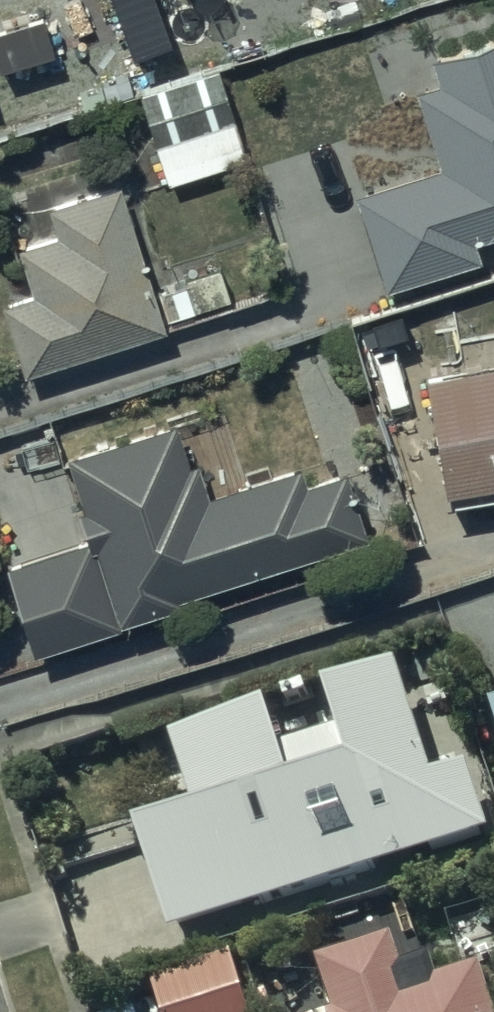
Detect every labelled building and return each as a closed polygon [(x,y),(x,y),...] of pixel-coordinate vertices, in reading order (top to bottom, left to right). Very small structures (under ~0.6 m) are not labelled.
[(350,190),(380,284),(476,253),(471,237),(493,230),(493,36),(427,58),(434,82),(413,89),(436,162),(350,190)] [(214,69),(134,94),(162,183),(241,158),(214,69)] [(16,369),(157,326),(113,182),(45,204),(52,229),(16,240),(31,288),(0,298),(0,316),(16,369)] [(417,370),(436,488),(493,478),(493,358),(417,370)] [(79,536),(2,560),(29,650),(115,623),(113,617),(176,597),(174,591),(359,534),(338,467),(301,478),(295,460),(203,488),(193,456),(184,459),(170,414),(59,448),(76,501),(69,503),(79,536)] [(188,802),(128,822),(166,935),(484,829),(461,761),(428,772),(392,663),(316,688),(332,734),(276,749),(261,704),(166,736),(188,802)] [(486,701),(493,726),(493,699),(486,701)] [(474,964),(402,986),(387,936),(315,958),(332,1011),(488,1011),(474,964)] [(147,978),(157,1011),(244,1011),(225,953),(147,978)]
